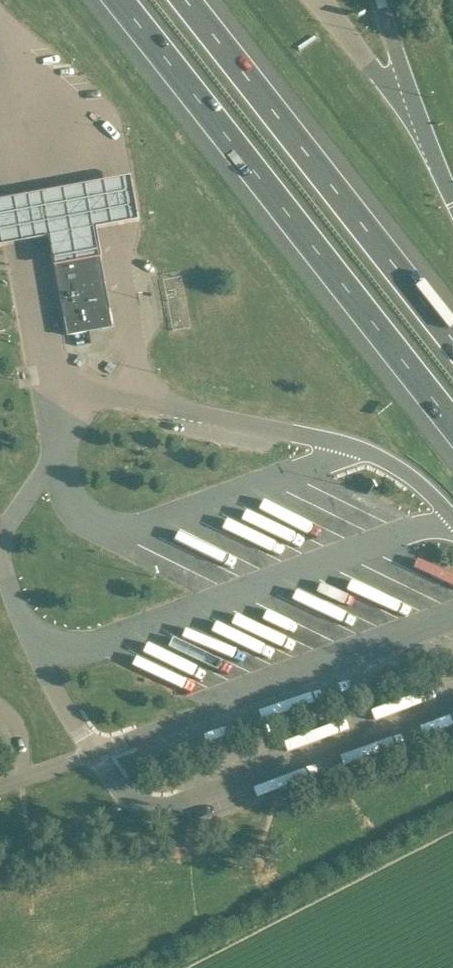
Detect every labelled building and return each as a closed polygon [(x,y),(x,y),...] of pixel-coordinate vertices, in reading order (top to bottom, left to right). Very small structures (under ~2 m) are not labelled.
[(0,204),(0,252),(54,243),(57,259),(93,253),(92,247),(100,245),(97,229),(136,223),(130,182),(0,204)] [(56,259),(53,260),(54,267),(61,305),(66,335),(112,327),(100,258),(99,252),(95,253),(56,259)]
